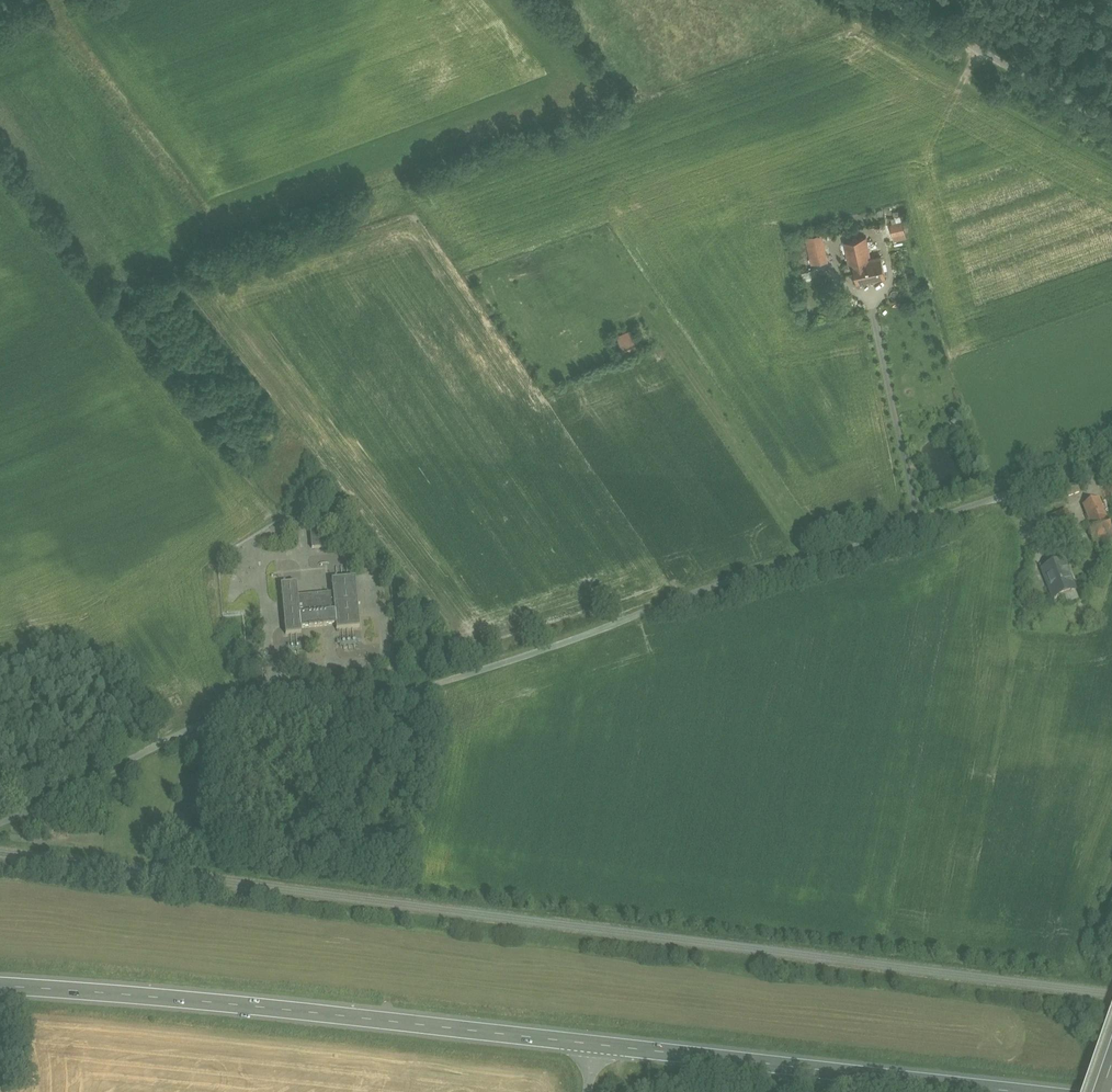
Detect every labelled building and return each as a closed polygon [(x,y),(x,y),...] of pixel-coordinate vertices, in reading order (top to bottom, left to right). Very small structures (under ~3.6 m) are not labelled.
[(903,222),(890,225),(894,241),(906,238),(903,222)] [(822,233),(806,236),(812,264),(828,261),(822,233)] [(866,237),(844,241),(849,264),(853,263),(857,283),(886,276),(881,256),(868,258),(868,256),(870,255),(866,237)] [(814,270),(802,272),(804,278),(816,276),(814,270)] [(633,340),(621,345),(625,354),(637,349),(633,340)] [(1077,483),(1065,488),(1068,497),(1080,492),(1077,483)] [(1083,506),(1091,525),(1087,527),(1094,544),(1111,537),(1111,531),(1099,500),(1083,506)] [(321,527),(309,528),(311,549),(324,548),(321,527)] [(1064,563),(1042,571),(1046,580),(1048,579),(1051,587),(1050,588),(1055,601),(1076,593),(1064,563)] [(355,578),(331,580),(333,593),(298,597),(296,584),(281,585),(285,635),(301,633),(301,629),(336,625),(336,630),(360,628),(355,578)]
